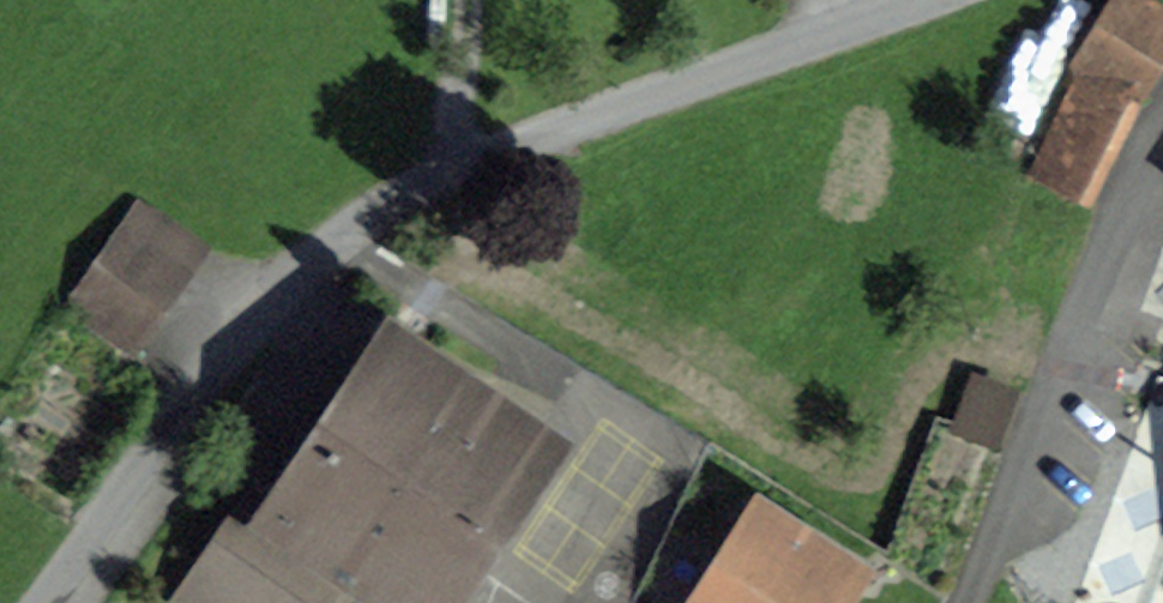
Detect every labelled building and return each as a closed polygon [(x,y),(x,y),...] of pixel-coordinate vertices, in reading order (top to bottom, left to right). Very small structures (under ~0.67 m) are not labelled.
[(1080,57),(1134,90),(1160,21),(1127,0),(1116,0),(1080,57)] [(141,208),(74,305),(129,342),(196,245),(141,208)] [(320,426),(337,436),(288,510),(265,495),(199,595),(212,602),(301,602),(339,544),(424,600),(530,440),(394,350),(365,392),(349,382),(320,426)] [(992,440),(1010,392),(975,379),(958,427),(992,440)] [(762,515),(705,602),(806,602),(811,596),(822,602),(828,602),(849,571),(762,515)]
